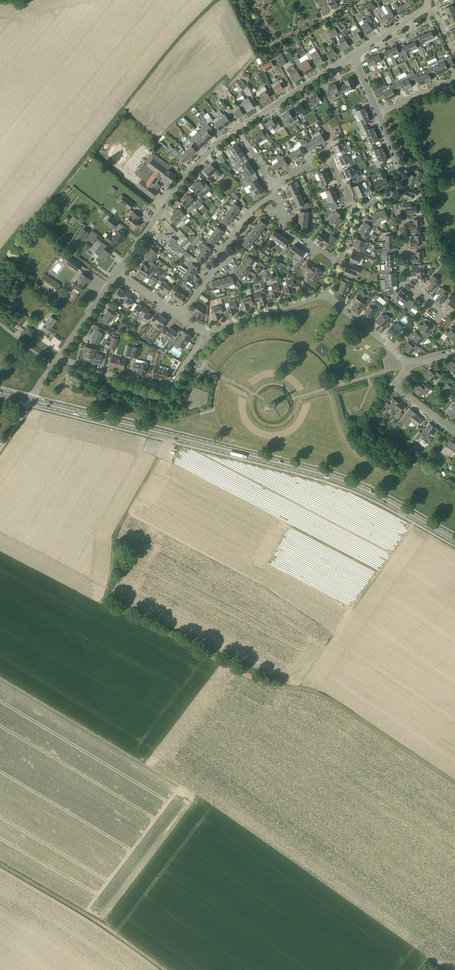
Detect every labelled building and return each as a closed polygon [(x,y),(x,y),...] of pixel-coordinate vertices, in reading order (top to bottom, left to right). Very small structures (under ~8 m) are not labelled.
[(412,6),(408,0),(404,0),(406,3),(402,5),(405,10),(412,6)] [(399,7),(396,2),(393,4),(399,14),(405,10),(402,5),(399,7)] [(389,20),(395,17),(388,5),(385,7),(389,13),(386,15),(389,20)] [(454,10),(453,5),(445,8),(447,13),(454,10)] [(382,24),(389,20),(386,15),(383,10),(376,14),(382,24)] [(454,16),(454,10),(447,13),(449,18),(454,16)] [(369,25),(369,24),(372,22),(369,17),(366,19),(363,21),(364,23),(361,26),(363,29),(367,35),(373,30),(369,25)] [(343,23),(341,25),(344,30),(343,31),(346,35),(347,36),(350,35),(346,29),(343,23)] [(358,27),(357,28),(353,31),(352,31),(355,35),(351,37),(354,42),(361,38),(358,33),(361,31),(358,27)] [(431,31),(425,34),(428,40),(434,38),(434,37),(437,35),(433,27),(430,29),(431,31)] [(335,28),(328,32),(331,38),(336,35),(338,34),(335,28)] [(344,37),(346,35),(343,31),(338,34),(336,35),(341,43),(339,45),(342,50),(349,46),(346,40),(344,37)] [(420,46),(424,44),(424,43),(428,40),(425,34),(419,36),(420,37),(417,38),(420,46)] [(420,46),(417,38),(414,39),(415,41),(409,44),(412,50),(418,48),(421,55),(421,56),(424,55),(423,52),(421,47),(420,46)] [(412,50),(409,44),(403,46),(402,44),(399,45),(403,54),(407,62),(410,61),(409,59),(406,53),(412,50)] [(333,49),(331,45),(327,47),(330,51),(326,53),(330,58),(337,54),(333,49)] [(403,54),(399,45),(400,46),(397,47),(396,46),(390,49),(393,55),(398,53),(399,55),(403,54)] [(393,55),(390,49),(385,51),(384,49),(380,50),(384,59),(387,57),(387,58),(390,56),(392,60),(395,59),(393,55)] [(321,57),(318,53),(316,50),(310,54),(309,51),(306,53),(309,58),(310,60),(313,58),(314,61),(317,66),(324,62),(321,57)] [(372,56),(377,66),(378,69),(380,68),(383,67),(381,64),(386,62),(384,59),(380,50),(378,52),(378,54),(373,57),(373,56),(372,56)] [(281,66),(286,63),(281,54),(280,55),(276,57),(281,66)] [(302,72),(297,63),(300,61),(297,55),(293,58),(302,72)] [(377,66),(372,56),(372,57),(370,58),(370,57),(369,58),(368,58),(367,58),(367,59),(370,67),(373,65),(375,70),(374,71),(372,71),(369,72),(371,76),(379,72),(378,69),(377,66)] [(450,65),(454,63),(450,56),(442,60),(441,58),(437,60),(443,72),(448,69),(446,65),(449,64),(450,65)] [(436,57),(427,61),(428,64),(430,68),(432,71),(434,70),(436,74),(443,72),(437,60),(436,57)] [(310,60),(309,58),(307,60),(301,64),(303,68),(302,69),(306,74),(313,69),(310,64),(312,63),(310,60)] [(271,61),(262,67),(265,72),(274,66),(271,61)] [(297,71),(295,67),(293,65),(292,66),(293,68),(288,72),(294,81),(301,77),(297,71)] [(425,70),(426,73),(422,74),(426,82),(432,80),(430,74),(432,73),(432,71),(430,68),(428,68),(425,70)] [(417,73),(414,75),(412,75),(415,82),(416,81),(418,80),(420,85),(426,82),(422,74),(421,71),(418,72),(417,73)] [(408,89),(413,86),(412,83),(415,82),(412,75),(411,72),(407,74),(407,76),(403,78),(408,89)] [(262,85),(267,82),(261,73),(256,76),(262,85)] [(343,93),(351,89),(356,87),(351,78),(345,81),(346,84),(340,86),(343,93)] [(408,89),(403,78),(399,79),(398,78),(394,80),(395,83),(398,91),(399,91),(398,90),(402,88),(403,91),(408,89)] [(241,91),(245,88),(247,87),(241,79),(235,84),(241,91)] [(276,93),(283,88),(278,80),(271,84),(273,88),(276,93)] [(391,85),(392,88),(388,90),(391,98),(396,96),(394,91),(398,90),(398,91),(395,83),(391,85)] [(329,100),(337,97),(335,93),(339,91),(336,84),(328,87),(330,91),(326,93),(329,100)] [(386,86),(386,85),(378,88),(380,92),(378,93),(381,99),(385,97),(387,100),(391,98),(388,90),(386,86)] [(266,91),(264,88),(262,89),(262,90),(257,93),(257,94),(258,95),(259,96),(260,95),(264,101),(270,97),(266,91)] [(312,110),(319,106),(317,102),(321,100),(316,92),(312,95),(312,96),(309,98),(312,102),(308,104),(312,110)] [(245,98),(244,98),(238,102),(241,107),(244,105),(248,111),(255,107),(250,101),(248,98),(246,99),(245,98)] [(223,111),(227,109),(226,108),(221,101),(217,103),(223,111)] [(303,107),(301,103),(294,108),(299,114),(302,112),(305,116),(311,112),(306,105),(303,107)] [(240,109),(238,105),(232,109),(230,107),(227,109),(230,114),(233,112),(238,118),(244,114),(240,109)] [(359,110),(358,107),(359,106),(352,109),(355,116),(357,114),(359,118),(367,114),(364,107),(359,110)] [(286,127),(291,123),(295,120),(293,118),(289,111),(283,115),(285,119),(282,121),(286,127)] [(203,116),(204,119),(208,123),(213,120),(208,113),(206,114),(203,116)] [(231,123),(225,114),(221,116),(221,115),(218,116),(221,119),(225,126),(226,126),(228,125),(231,123)] [(360,129),(366,126),(365,123),(370,121),(367,114),(359,118),(360,121),(358,122),(360,129)] [(221,119),(218,116),(213,120),(214,121),(220,130),(223,128),(225,127),(225,126),(221,119)] [(198,132),(207,142),(213,136),(208,131),(207,131),(210,127),(208,123),(204,119),(200,123),(203,127),(198,132)] [(275,123),(272,119),(266,123),(270,130),(274,128),(276,131),(282,127),(277,121),(278,122),(275,123)] [(368,129),(366,126),(360,129),(361,131),(363,135),(366,134),(368,137),(376,134),(373,127),(368,129)] [(270,137),(266,129),(262,131),(254,136),(259,143),(259,142),(261,145),(268,140),(267,139),(270,137)] [(322,144),(326,141),(322,136),(325,134),(323,131),(320,133),(321,134),(316,137),(320,143),(321,143),(322,144)] [(207,142),(198,132),(194,135),(192,133),(188,137),(190,139),(193,143),(195,141),(196,142),(201,147),(207,142)] [(369,148),(375,146),(374,143),(379,140),(376,134),(368,137),(369,141),(366,142),(369,147),(369,148)] [(315,148),(319,146),(318,145),(320,143),(316,137),(311,141),(315,148)] [(192,146),(191,145),(193,143),(190,139),(185,143),(190,148),(186,152),(191,157),(197,151),(192,146)] [(305,144),(305,143),(302,145),(304,148),(306,146),(309,151),(311,149),(312,151),(315,148),(311,141),(310,141),(307,143),(305,144)] [(344,146),(342,142),(333,146),(336,153),(342,150),(343,154),(352,150),(349,145),(347,146),(346,145),(344,146)] [(299,158),(303,156),(302,155),(304,154),(301,149),(304,148),(302,145),(300,143),(298,144),(300,148),(295,151),(299,158)] [(170,144),(167,147),(166,148),(177,159),(179,156),(180,157),(185,162),(191,157),(186,152),(183,148),(179,152),(175,147),(173,148),(170,144)] [(229,153),(232,156),(241,150),(237,144),(228,150),(229,153)] [(376,149),(375,146),(369,148),(370,150),(372,155),(375,154),(376,157),(385,153),(382,147),(376,149)] [(236,165),(241,161),(240,158),(245,155),(241,150),(232,156),(235,161),(231,164),(233,167),(236,165)] [(296,161),(299,158),(295,151),(289,154),(289,153),(286,155),(288,158),(290,156),(293,161),(295,160),(296,161)] [(152,153),(144,163),(136,174),(142,179),(137,186),(153,198),(158,191),(157,190),(161,186),(156,182),(161,176),(170,183),(176,176),(169,171),(172,167),(152,153)] [(384,165),(382,162),(388,160),(385,153),(376,157),(378,160),(375,162),(378,168),(385,165),(384,165)] [(285,160),(288,158),(286,155),(283,157),(282,155),(277,159),(279,161),(283,169),(287,166),(286,165),(288,164),(285,160)] [(349,158),(348,155),(339,158),(342,165),(346,163),(347,167),(363,160),(361,156),(360,156),(352,159),(352,157),(349,158)] [(246,163),(244,160),(241,161),(236,165),(242,173),(252,166),(248,161),(246,163)] [(283,169),(279,161),(273,165),(273,164),(270,165),(272,168),(274,166),(277,171),(279,170),(280,171),(283,169)] [(222,174),(217,170),(217,169),(211,164),(205,171),(210,176),(213,173),(218,178),(222,174)] [(250,176),(255,172),(252,166),(242,173),(243,173),(246,178),(242,181),(244,184),(245,183),(246,182),(252,179),(250,176)] [(354,170),(353,167),(344,171),(347,177),(353,175),(354,178),(353,179),(362,175),(363,175),(361,170),(358,171),(357,169),(354,170)] [(320,173),(319,170),(316,171),(317,174),(318,174),(321,179),(329,176),(327,172),(326,173),(325,171),(320,173)] [(378,190),(382,188),(382,187),(389,184),(386,178),(387,177),(383,170),(378,172),(381,179),(374,182),(378,190)] [(419,180),(421,175),(415,172),(414,175),(410,174),(407,184),(414,186),(417,179),(419,180)] [(323,189),(326,187),(325,185),(330,182),(329,181),(330,180),(329,176),(321,179),(323,185),(322,186),(323,189)] [(253,182),(252,179),(246,182),(245,183),(244,184),(242,185),(244,188),(247,186),(251,191),(260,185),(257,180),(253,182)] [(202,183),(200,181),(198,183),(197,181),(195,183),(202,190),(206,195),(212,189),(204,181),(202,183)] [(305,204),(294,182),(288,185),(298,207),(302,206),(303,208),(308,207),(306,203),(305,204)] [(199,200),(201,198),(198,194),(202,190),(195,183),(193,185),(194,186),(192,188),(196,192),(194,194),(199,200)] [(364,189),(362,183),(354,187),(359,198),(366,194),(366,195),(372,193),(370,187),(364,189)] [(264,190),(260,185),(251,191),(249,193),(250,195),(255,192),(257,194),(254,196),(256,200),(263,195),(261,193),(264,190)] [(112,195),(117,190),(112,186),(108,192),(112,195)] [(328,190),(326,187),(323,189),(325,192),(326,191),(328,197),(336,193),(334,189),(333,190),(332,188),(328,190)] [(416,196),(418,191),(412,189),(411,192),(405,189),(402,196),(412,200),(413,195),(416,196)] [(235,191),(231,194),(236,200),(240,197),(235,191)] [(331,206),(334,205),(336,204),(335,201),(338,200),(337,198),(338,197),(336,193),(328,197),(331,203),(330,203),(327,204),(328,207),(330,207),(331,206)] [(192,196),(190,194),(188,196),(187,195),(185,197),(194,207),(200,201),(199,200),(194,194),(192,196)] [(124,196),(121,195),(118,199),(120,201),(130,209),(134,204),(124,196)] [(188,213),(191,211),(195,208),(194,207),(185,197),(184,197),(185,197),(183,199),(184,200),(182,202),(186,206),(184,208),(188,213)] [(238,212),(241,208),(234,203),(231,207),(238,212)] [(411,206),(411,203),(403,204),(403,209),(406,209),(407,214),(417,213),(417,206),(411,206)] [(235,217),(238,212),(231,207),(228,211),(235,217)] [(308,212),(308,207),(303,208),(303,211),(300,211),(298,229),(307,230),(309,212),(308,212)] [(182,210),(180,208),(177,210),(176,209),(175,211),(174,210),(184,222),(189,218),(186,215),(188,213),(184,208),(182,210)] [(386,213),(384,209),(379,211),(383,220),(386,219),(387,221),(394,218),(391,211),(386,213)] [(178,227),(184,222),(174,210),(174,211),(173,213),(174,214),(171,216),(174,219),(172,221),(178,227)] [(134,227),(137,223),(136,222),(140,217),(133,211),(130,215),(131,215),(127,222),(134,227)] [(232,221),(235,217),(228,211),(224,216),(232,221)] [(342,215),(336,211),(334,214),(333,213),(328,219),(333,223),(334,222),(338,225),(342,220),(340,218),(342,215)] [(377,226),(381,224),(380,221),(383,220),(379,211),(373,214),(375,218),(371,220),(377,226),(376,226),(377,226)] [(114,229),(118,223),(110,216),(106,222),(114,229)] [(228,226),(232,221),(224,216),(221,220),(228,226)] [(409,231),(418,230),(418,226),(422,226),(421,219),(414,219),(415,222),(409,223),(409,231)] [(263,229),(266,224),(260,220),(257,225),(263,229)] [(377,226),(371,220),(369,224),(365,221),(361,226),(370,232),(370,231),(372,229),(374,230),(377,226),(376,226),(377,226)] [(172,236),(176,232),(170,225),(161,233),(160,232),(156,236),(160,241),(164,237),(167,240),(170,242),(168,244),(180,259),(192,243),(187,238),(184,234),(177,241),(174,238),(174,239),(172,236)] [(259,234),(263,229),(257,225),(253,229),(259,234)] [(221,236),(224,231),(217,226),(214,231),(221,236)] [(368,241),(371,236),(368,234),(370,232),(361,226),(358,232),(363,234),(361,237),(368,241)] [(79,236),(85,240),(91,233),(85,229),(79,236)] [(256,239),(259,234),(253,229),(250,234),(256,239)] [(275,240),(280,234),(275,230),(270,236),(275,240)] [(122,240),(125,236),(118,231),(114,236),(113,235),(113,236),(109,233),(104,239),(110,243),(111,242),(117,247),(120,243),(121,243),(123,240),(122,240)] [(218,240),(221,236),(214,231),(211,235),(218,240)] [(391,235),(391,232),(382,232),(383,238),(386,238),(386,242),(394,241),(394,235),(391,235)] [(329,238),(321,233),(317,238),(330,247),(337,238),(334,236),(332,234),(329,238)] [(252,244),(256,239),(250,234),(246,239),(252,244)] [(280,244),(285,238),(280,234),(275,240),(280,244)] [(214,245),(218,240),(211,235),(207,240),(214,245)] [(411,247),(419,246),(419,242),(423,242),(422,235),(416,235),(416,239),(410,239),(411,247)] [(285,247),(290,241),(285,238),(280,244),(285,247)] [(364,241),(357,238),(355,242),(354,245),(359,247),(358,251),(364,253),(366,246),(367,247),(368,243),(368,242),(364,241)] [(248,249),(248,248),(252,244),(246,239),(242,244),(248,249)] [(383,251),(391,251),(391,248),(395,248),(394,241),(386,242),(386,245),(383,245),(383,251)] [(95,252),(100,245),(96,242),(91,249),(95,252)] [(209,257),(212,252),(210,251),(212,249),(206,244),(203,247),(200,245),(197,249),(201,251),(209,257)] [(300,249),(294,244),(292,247),(289,246),(282,255),(284,256),(285,257),(288,254),(293,258),(300,249)] [(104,249),(101,246),(98,249),(102,252),(99,255),(100,255),(96,259),(100,262),(103,258),(105,260),(110,253),(105,249),(104,249)] [(155,250),(149,246),(146,251),(155,257),(158,258),(161,254),(161,255),(163,252),(157,247),(155,250)] [(297,269),(305,257),(303,255),(305,253),(300,249),(293,258),(298,261),(294,266),(297,269)] [(412,263),(420,262),(420,258),(424,258),(423,250),(416,251),(417,255),(411,255),(412,263)] [(151,260),(149,263),(156,268),(158,269),(160,267),(159,266),(156,264),(159,259),(158,258),(155,257),(146,251),(147,252),(146,253),(147,254),(145,256),(151,260)] [(201,251),(196,258),(204,264),(207,259),(205,258),(206,256),(209,257),(201,251)] [(359,264),(360,264),(361,264),(362,263),(363,259),(362,258),(363,255),(353,251),(350,257),(352,258),(351,261),(359,264)] [(391,254),(391,251),(383,251),(383,257),(387,257),(387,260),(395,260),(395,253),(391,254)] [(78,271),(82,265),(63,252),(60,257),(68,262),(67,263),(78,271)] [(191,265),(187,270),(195,276),(199,271),(197,269),(198,267),(196,265),(191,262),(193,259),(187,255),(185,259),(190,263),(189,264),(191,265)] [(252,265),(255,261),(252,259),(250,257),(248,256),(245,260),(252,265)] [(248,270),(252,265),(245,260),(242,264),(248,270)] [(315,267),(308,260),(303,267),(311,273),(308,276),(316,282),(319,278),(318,277),(322,272),(316,266),(315,267)] [(384,270),(392,270),(392,267),(396,266),(395,260),(387,260),(387,264),(384,264),(384,270)] [(143,263),(140,267),(151,275),(152,276),(155,271),(154,270),(156,268),(149,263),(147,266),(143,263)] [(245,274),(248,270),(242,264),(238,269),(245,274)] [(195,276),(187,270),(181,265),(178,268),(185,273),(182,277),(183,278),(182,279),(185,280),(185,279),(187,281),(190,283),(194,278),(192,276),(193,274),(195,276)] [(358,273),(360,268),(352,266),(351,269),(346,267),(344,274),(348,275),(348,276),(353,278),(355,272),(358,273)] [(152,276),(151,275),(140,267),(139,269),(139,270),(136,275),(144,280),(146,277),(148,279),(149,278),(150,279),(152,276)] [(421,271),(420,267),(418,267),(414,268),(412,268),(412,276),(418,275),(419,280),(420,282),(423,282),(424,280),(424,278),(425,278),(425,271),(421,271)] [(242,278),(245,274),(238,269),(235,273),(242,278)] [(392,272),(392,270),(384,270),(385,274),(385,276),(384,276),(385,279),(385,280),(388,279),(397,279),(396,272),(392,272)] [(61,284),(54,280),(44,273),(38,282),(55,293),(61,284)] [(89,283),(91,280),(81,273),(72,286),(80,291),(85,285),(84,285),(86,281),(89,283)] [(161,293),(167,284),(170,280),(166,277),(166,276),(163,274),(158,282),(160,284),(158,288),(160,289),(159,290),(161,292),(161,293)] [(433,290),(439,283),(436,281),(438,279),(433,275),(429,280),(431,282),(428,287),(433,290)] [(347,295),(352,280),(346,278),(345,281),(341,280),(340,284),(341,285),(338,292),(347,295)] [(286,294),(294,292),(292,286),(295,285),(293,279),(286,281),(283,282),(284,286),(286,294)] [(385,284),(386,289),(393,289),(393,286),(397,285),(397,279),(388,279),(385,280),(385,283),(385,284)] [(220,291),(219,288),(217,280),(211,281),(214,293),(220,291)] [(272,299),(279,296),(277,291),(281,290),(278,283),(272,286),(269,286),(269,287),(269,288),(269,290),(269,291),(272,299)] [(171,287),(167,284),(161,293),(165,296),(169,290),(172,292),(176,286),(173,284),(171,287)] [(175,302),(181,294),(176,291),(178,288),(176,286),(172,292),(174,294),(170,299),(175,302)] [(448,295),(449,293),(449,292),(447,291),(442,287),(438,292),(440,294),(437,298),(441,302),(447,295),(448,295)] [(123,290),(120,288),(115,295),(120,298),(118,300),(119,301),(121,302),(128,292),(124,289),(123,290)] [(398,293),(397,292),(396,289),(388,292),(389,296),(393,294),(396,296),(400,300),(407,291),(406,291),(406,292),(404,290),(403,291),(401,290),(398,293)] [(270,301),(268,294),(267,295),(267,294),(265,292),(263,291),(261,291),(260,291),(261,292),(254,294),(256,301),(259,300),(261,305),(268,303),(268,302),(270,301)] [(406,306),(411,300),(408,298),(410,296),(407,295),(408,293),(406,292),(407,292),(407,291),(400,300),(405,303),(404,305),(406,306)] [(129,306),(134,299),(131,297),(132,295),(128,292),(121,302),(124,304),(124,303),(129,306)] [(180,303),(186,296),(181,293),(181,294),(175,302),(176,302),(177,303),(178,302),(180,303)] [(454,307),(454,303),(454,302),(454,301),(454,296),(452,293),(446,300),(449,302),(446,306),(452,311),(454,307)] [(360,310),(365,304),(362,301),(364,298),(358,294),(354,299),(357,301),(353,306),(360,310)] [(243,311),(251,308),(249,303),(253,302),(251,295),(243,298),(241,299),(240,300),(240,301),(243,311)] [(421,303),(416,299),(413,302),(411,300),(406,306),(411,310),(413,307),(416,309),(421,303)] [(238,307),(235,300),(225,304),(229,316),(236,313),(235,308),(238,307)] [(141,305),(138,303),(133,310),(138,313),(135,318),(137,320),(146,307),(142,304),(141,305)] [(200,320),(205,313),(202,311),(204,308),(198,304),(194,309),(197,311),(193,316),(200,320)] [(371,318),(378,310),(371,304),(365,311),(367,314),(367,315),(371,318)] [(214,320),(222,318),(220,312),(223,311),(221,305),(214,307),(215,311),(211,312),(214,320)] [(147,321),(152,314),(149,312),(150,310),(146,307),(137,320),(140,321),(142,318),(147,321)] [(121,314),(113,309),(111,311),(108,309),(105,314),(112,319),(115,321),(118,316),(119,317),(121,314)] [(21,327),(23,323),(28,317),(22,313),(15,323),(21,327)] [(112,319),(105,314),(102,318),(100,317),(98,319),(104,324),(106,321),(109,323),(112,319)] [(167,319),(160,314),(157,318),(154,316),(150,322),(160,329),(167,319)] [(385,316),(382,314),(376,322),(380,325),(381,324),(384,326),(389,320),(384,317),(385,316)] [(51,327),(56,320),(50,316),(45,323),(41,329),(51,336),(55,330),(51,327)] [(433,325),(429,322),(427,324),(425,323),(422,326),(421,324),(419,327),(422,329),(420,332),(428,338),(432,333),(429,331),(433,325)] [(396,325),(394,323),(387,331),(392,335),(393,333),(396,336),(402,328),(402,326),(399,324),(397,324),(396,325)] [(104,338),(107,332),(105,331),(105,329),(95,324),(94,327),(96,328),(94,333),(102,337),(104,338)] [(35,337),(38,333),(29,327),(28,327),(26,330),(26,331),(35,337)] [(177,331),(170,327),(168,331),(164,328),(160,334),(167,339),(169,336),(172,339),(170,342),(172,343),(174,341),(178,336),(175,334),(177,331)] [(451,329),(449,332),(446,330),(444,332),(454,340),(454,333),(451,329)] [(178,336),(174,341),(175,342),(184,348),(192,337),(185,332),(181,338),(178,336)] [(418,334),(415,332),(413,334),(415,335),(413,338),(419,343),(422,340),(424,342),(427,337),(428,338),(420,332),(418,334)] [(98,345),(102,337),(94,333),(91,338),(93,339),(91,342),(98,345)] [(115,350),(118,339),(113,337),(109,349),(115,350)] [(421,348),(413,341),(411,344),(408,342),(406,344),(407,345),(405,348),(412,353),(414,350),(417,352),(421,348)] [(101,364),(103,355),(97,354),(98,350),(96,349),(85,346),(83,355),(92,358),(91,362),(101,364)] [(138,358),(140,348),(134,346),(131,356),(138,358)] [(160,359),(162,353),(156,352),(155,358),(153,364),(159,366),(161,359),(160,359)] [(124,369),(126,360),(112,356),(110,364),(119,367),(118,368),(124,369)] [(203,361),(202,360),(201,359),(200,358),(198,358),(197,358),(195,359),(194,360),(193,362),(193,364),(194,366),(195,367),(198,363),(202,360),(203,360),(203,361)] [(140,364),(135,363),(133,369),(137,370),(137,369),(139,369),(138,373),(145,375),(148,365),(140,363),(140,364)] [(169,371),(159,368),(160,367),(155,366),(153,377),(153,376),(154,372),(158,373),(157,376),(167,379),(169,371)] [(433,373),(429,369),(427,372),(426,372),(424,375),(432,381),(434,378),(437,380),(441,375),(436,370),(433,373)] [(24,388),(27,379),(7,374),(4,382),(24,388)] [(423,387),(418,384),(416,386),(415,386),(413,389),(421,395),(423,392),(426,394),(430,389),(425,385),(423,387)] [(399,402),(393,398),(390,402),(391,403),(390,404),(388,403),(384,407),(389,411),(392,407),(394,409),(395,409),(400,413),(405,405),(400,401),(399,402)] [(453,407),(452,405),(446,413),(453,418),(454,416),(454,404),(453,407)] [(418,426),(423,420),(416,415),(417,414),(410,409),(400,422),(407,427),(409,425),(410,425),(411,426),(412,426),(413,425),(414,425),(414,424),(418,426)] [(434,428),(433,426),(429,423),(422,433),(419,431),(415,438),(418,440),(420,438),(421,439),(422,439),(429,444),(432,439),(428,436),(431,433),(434,436),(439,430),(435,427),(434,428)] [(450,441),(450,440),(446,445),(442,450),(446,453),(447,452),(452,456),(454,453),(454,443),(454,444),(450,441)]
